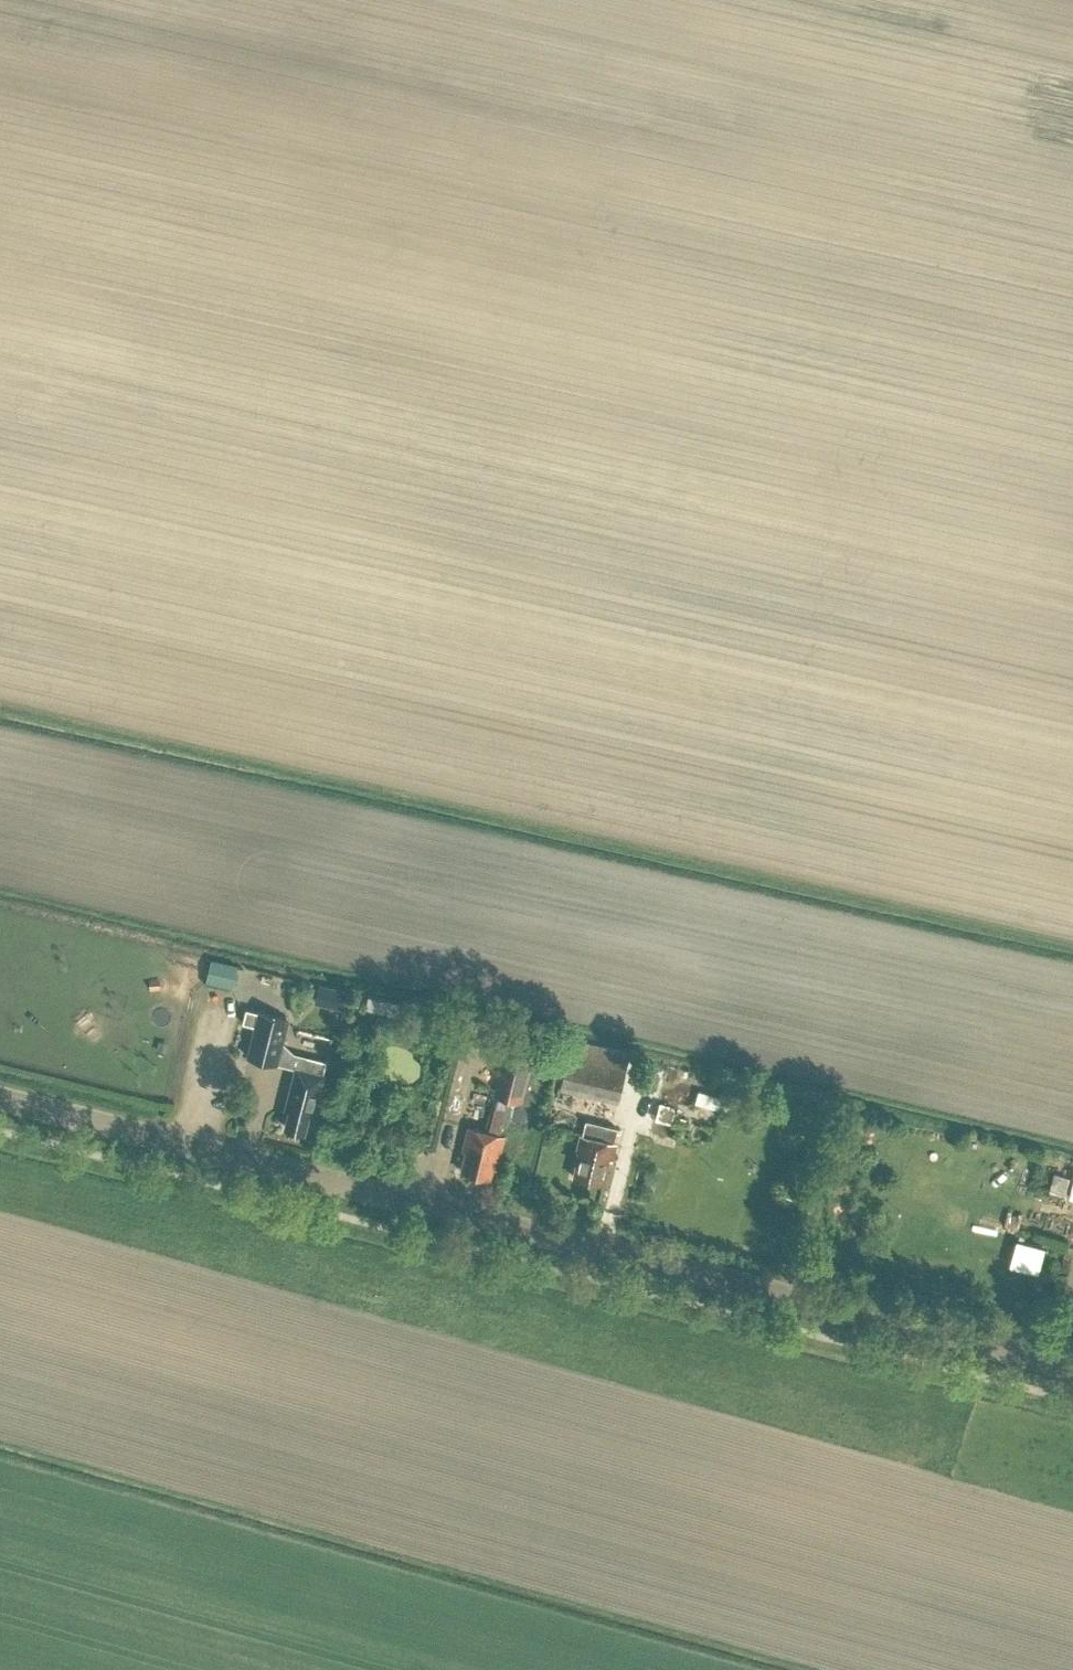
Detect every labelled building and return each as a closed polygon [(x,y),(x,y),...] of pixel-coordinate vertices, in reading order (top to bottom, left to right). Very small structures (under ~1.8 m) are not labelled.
[(239,963),(211,957),(206,981),(233,988),(239,963)] [(339,1004),(341,985),(313,982),(312,1002),(339,1004)] [(247,1051),(277,1058),(287,1014),(258,1007),(245,1004),(242,1018),(254,1021),(247,1051)] [(560,1086),(618,1100),(630,1051),(572,1036),(560,1086)] [(504,1046),(492,1093),(523,1101),(534,1054),(504,1046)] [(291,1098),(285,1123),(306,1128),(310,1109),(314,1110),(323,1069),(321,1068),(323,1058),(309,1054),(306,1064),(296,1062),(287,1098),(291,1098)] [(576,1147),(579,1148),(574,1172),(604,1179),(609,1154),(612,1155),(616,1137),(614,1137),(617,1123),(585,1116),(582,1130),(580,1129),(576,1147)] [(466,1144),(461,1167),(492,1174),(499,1146),(501,1147),(505,1131),(467,1123),(463,1143),(466,1144)] [(1062,1193),(1066,1175),(1051,1171),(1046,1189),(1062,1193)] [(1010,1238),(1005,1264),(1037,1269),(1041,1243),(1010,1238)]
